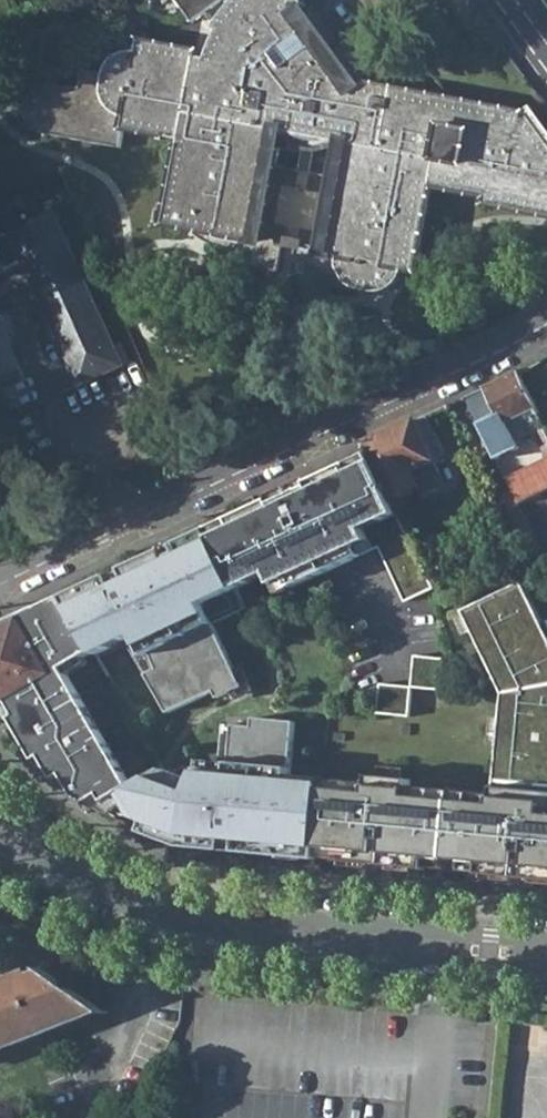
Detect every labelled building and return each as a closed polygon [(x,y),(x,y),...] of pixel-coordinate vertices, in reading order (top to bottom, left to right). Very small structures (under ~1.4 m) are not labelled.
[(294,12),(305,4),(302,0),(231,0),(225,6),(217,16),(211,25),(210,26),(218,30),(214,35),(212,40),(210,42),(206,56),(196,55),(197,48),(167,43),(164,54),(137,49),(131,49),(125,50),(122,52),(117,54),(114,57),(110,62),(106,70),(106,71),(83,67),(80,87),(50,81),(44,81),(38,83),(31,88),(28,91),(26,94),(24,98),(23,104),(23,109),(24,113),(24,115),(26,118),(27,120),(30,124),(35,128),(38,130),(42,131),(119,146),(122,127),(178,137),(162,222),(187,227),(206,237),(216,242),(228,247),(227,252),(248,256),(247,263),(275,269),(282,238),(251,232),(272,127),(280,128),(285,135),(291,140),(297,143),(306,146),(314,147),(322,146),(328,144),(337,139),(346,141),(326,247),(295,241),(289,271),(319,277),(318,280),(370,290),(375,290),(381,289),(385,288),(390,285),(393,282),(397,278),(400,274),(402,267),(412,270),(430,185),(485,196),(482,204),(546,216),(546,135),(544,130),(539,126),(533,121),(529,118),(521,114),(522,109),(341,75),(294,12)] [(190,21),(220,0),(175,0),(190,21)] [(326,12),(351,42),(401,0),(340,0),(326,12)] [(55,215),(0,239),(0,275),(5,273),(5,270),(22,264),(65,362),(75,387),(119,368),(109,343),(55,215)] [(497,460),(520,448),(517,441),(536,432),(546,454),(546,430),(546,428),(537,408),(519,373),(490,387),(466,397),(497,460)] [(416,420),(434,460),(446,455),(428,415),(416,420)] [(389,489),(393,498),(419,486),(423,496),(446,485),(434,460),(416,420),(367,442),(371,452),(389,489)] [(309,481),(310,485),(318,481),(354,558),(380,546),(360,503),(389,489),(371,452),(309,481)] [(507,478),(513,490),(519,503),(546,489),(546,459),(507,478)] [(258,505),(209,528),(238,588),(252,581),(248,573),(266,564),(275,583),(287,577),(292,587),(354,558),(318,481),(310,485),(273,503),(270,504),(274,513),(264,517),(258,505)] [(360,503),(380,546),(406,600),(435,587),(435,585),(407,526),(393,498),(389,489),(360,503)] [(490,539),(498,555),(536,537),(519,503),(513,490),(490,502),(505,531),(490,539)] [(271,499),(258,505),(264,517),(274,513),(270,504),(273,503),(271,499)] [(546,528),(546,512),(538,515),(542,529),(546,528)] [(149,544),(164,572),(202,553),(189,525),(149,544)] [(483,542),(491,558),(498,555),(490,539),(483,542)] [(171,637),(200,692),(222,681),(189,618),(176,594),(164,572),(149,544),(107,564),(121,593),(144,582),(155,604),(158,603),(165,616),(161,618),(171,637)] [(99,655),(115,683),(125,678),(139,670),(129,653),(126,655),(103,614),(98,604),(121,593),(107,564),(60,586),(66,598),(99,655)] [(524,580),(467,608),(464,609),(498,678),(501,676),(507,673),(515,690),(514,702),(514,706),(514,708),(511,708),(503,707),(503,712),(499,752),(510,753),(506,794),(411,785),(412,778),(370,774),(369,781),(323,777),(319,848),(341,849),(340,862),(355,863),(356,850),(371,852),(369,864),(428,870),(430,857),(484,862),(482,875),(497,876),(498,863),(513,865),(512,878),(546,881),(546,627),(524,580)] [(98,604),(103,614),(127,605),(121,593),(98,604)] [(82,625),(66,598),(37,611),(54,641),(82,625)] [(446,606),(498,714),(503,712),(503,707),(511,708),(514,706),(514,702),(501,676),(498,678),(464,609),(467,608),(463,598),(446,606)] [(222,681),(227,690),(256,674),(218,602),(189,618),(222,681)] [(155,604),(161,618),(165,616),(158,603),(155,604)] [(0,628),(0,670),(23,657),(27,664),(29,663),(40,682),(12,699),(24,721),(49,764),(78,748),(104,793),(108,801),(121,794),(134,786),(70,674),(66,668),(86,657),(96,651),(82,625),(54,641),(37,611),(0,628)] [(414,686),(444,689),(447,657),(417,654),(414,686)] [(23,657),(0,670),(0,693),(6,703),(12,699),(40,682),(29,663),(27,664),(23,657)] [(90,663),(86,657),(66,668),(70,674),(90,663)] [(115,683),(132,713),(141,707),(125,678),(115,683)] [(200,692),(210,712),(232,700),(227,690),(222,681),(200,692)] [(383,683),(381,712),(412,715),(414,685),(383,683)] [(24,721),(12,699),(6,703),(4,703),(12,717),(13,717),(18,725),(24,721)] [(191,722),(224,783),(243,773),(264,812),(267,810),(272,820),(284,826),(296,820),(286,800),(265,760),(246,724),(232,700),(210,712),(191,722)] [(88,800),(89,801),(104,793),(78,748),(49,764),(24,721),(18,725),(7,732),(24,749),(59,783),(83,798),(88,800)] [(246,724),(265,760),(279,753),(265,722),(246,724)] [(148,739),(159,759),(169,753),(158,733),(148,739)] [(126,803),(121,794),(108,801),(104,793),(89,801),(109,813),(126,803)] [(369,864),(371,852),(356,850),(355,863),(369,864)] [(513,865),(498,863),(497,876),(512,878),(513,865)] [(86,1016),(80,1000),(84,998),(72,990),(62,993),(57,979),(45,971),(34,976),(32,971),(0,984),(0,1050),(86,1016)] [(80,1000),(86,1016),(101,1010),(84,998),(80,1000)] [(135,1117),(152,1117),(141,1109),(140,1108),(135,1117)]
